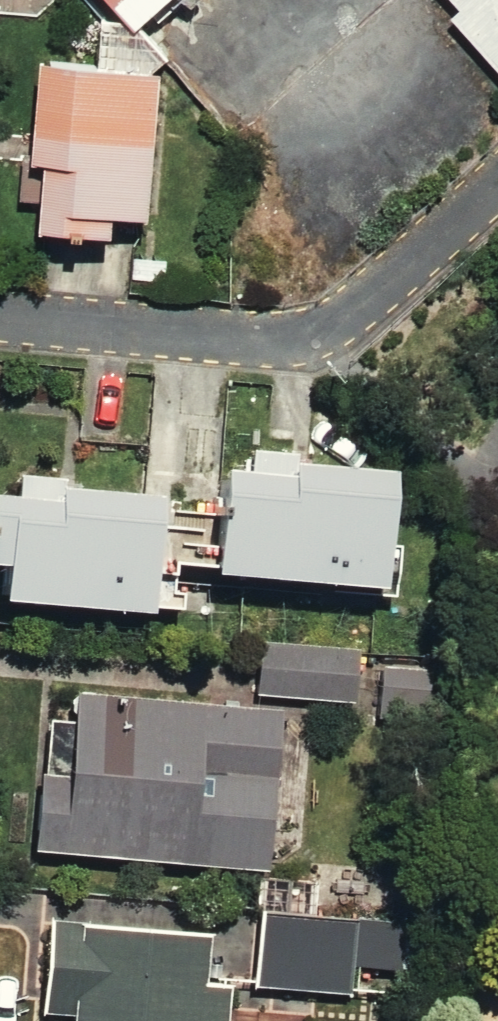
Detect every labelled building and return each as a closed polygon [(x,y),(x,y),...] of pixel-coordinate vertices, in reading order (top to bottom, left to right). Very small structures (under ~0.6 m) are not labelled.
[(123,21),(146,0),(104,0),(123,21)] [(454,7),(444,16),(497,76),(497,0),(448,0),(454,7)] [(146,65),(27,56),(19,157),(30,158),(24,225),(100,231),(101,210),(135,213),(146,65)] [(369,466),(196,456),(190,565),(363,575),(369,466)] [(136,603),(146,475),(0,463),(0,592),(136,603)] [(264,645),(260,695),(356,704),(361,653),(264,645)] [(381,667),(378,719),(437,722),(440,671),(381,667)] [(74,776),(45,774),(37,848),(270,870),(285,713),(82,694),(74,776)] [(32,902),(27,1015),(51,1016),(51,1020),(282,1020),(282,1018),(213,1015),(214,986),(218,911),(32,902)] [(352,917),(232,912),(229,987),(349,993),(352,917)]
